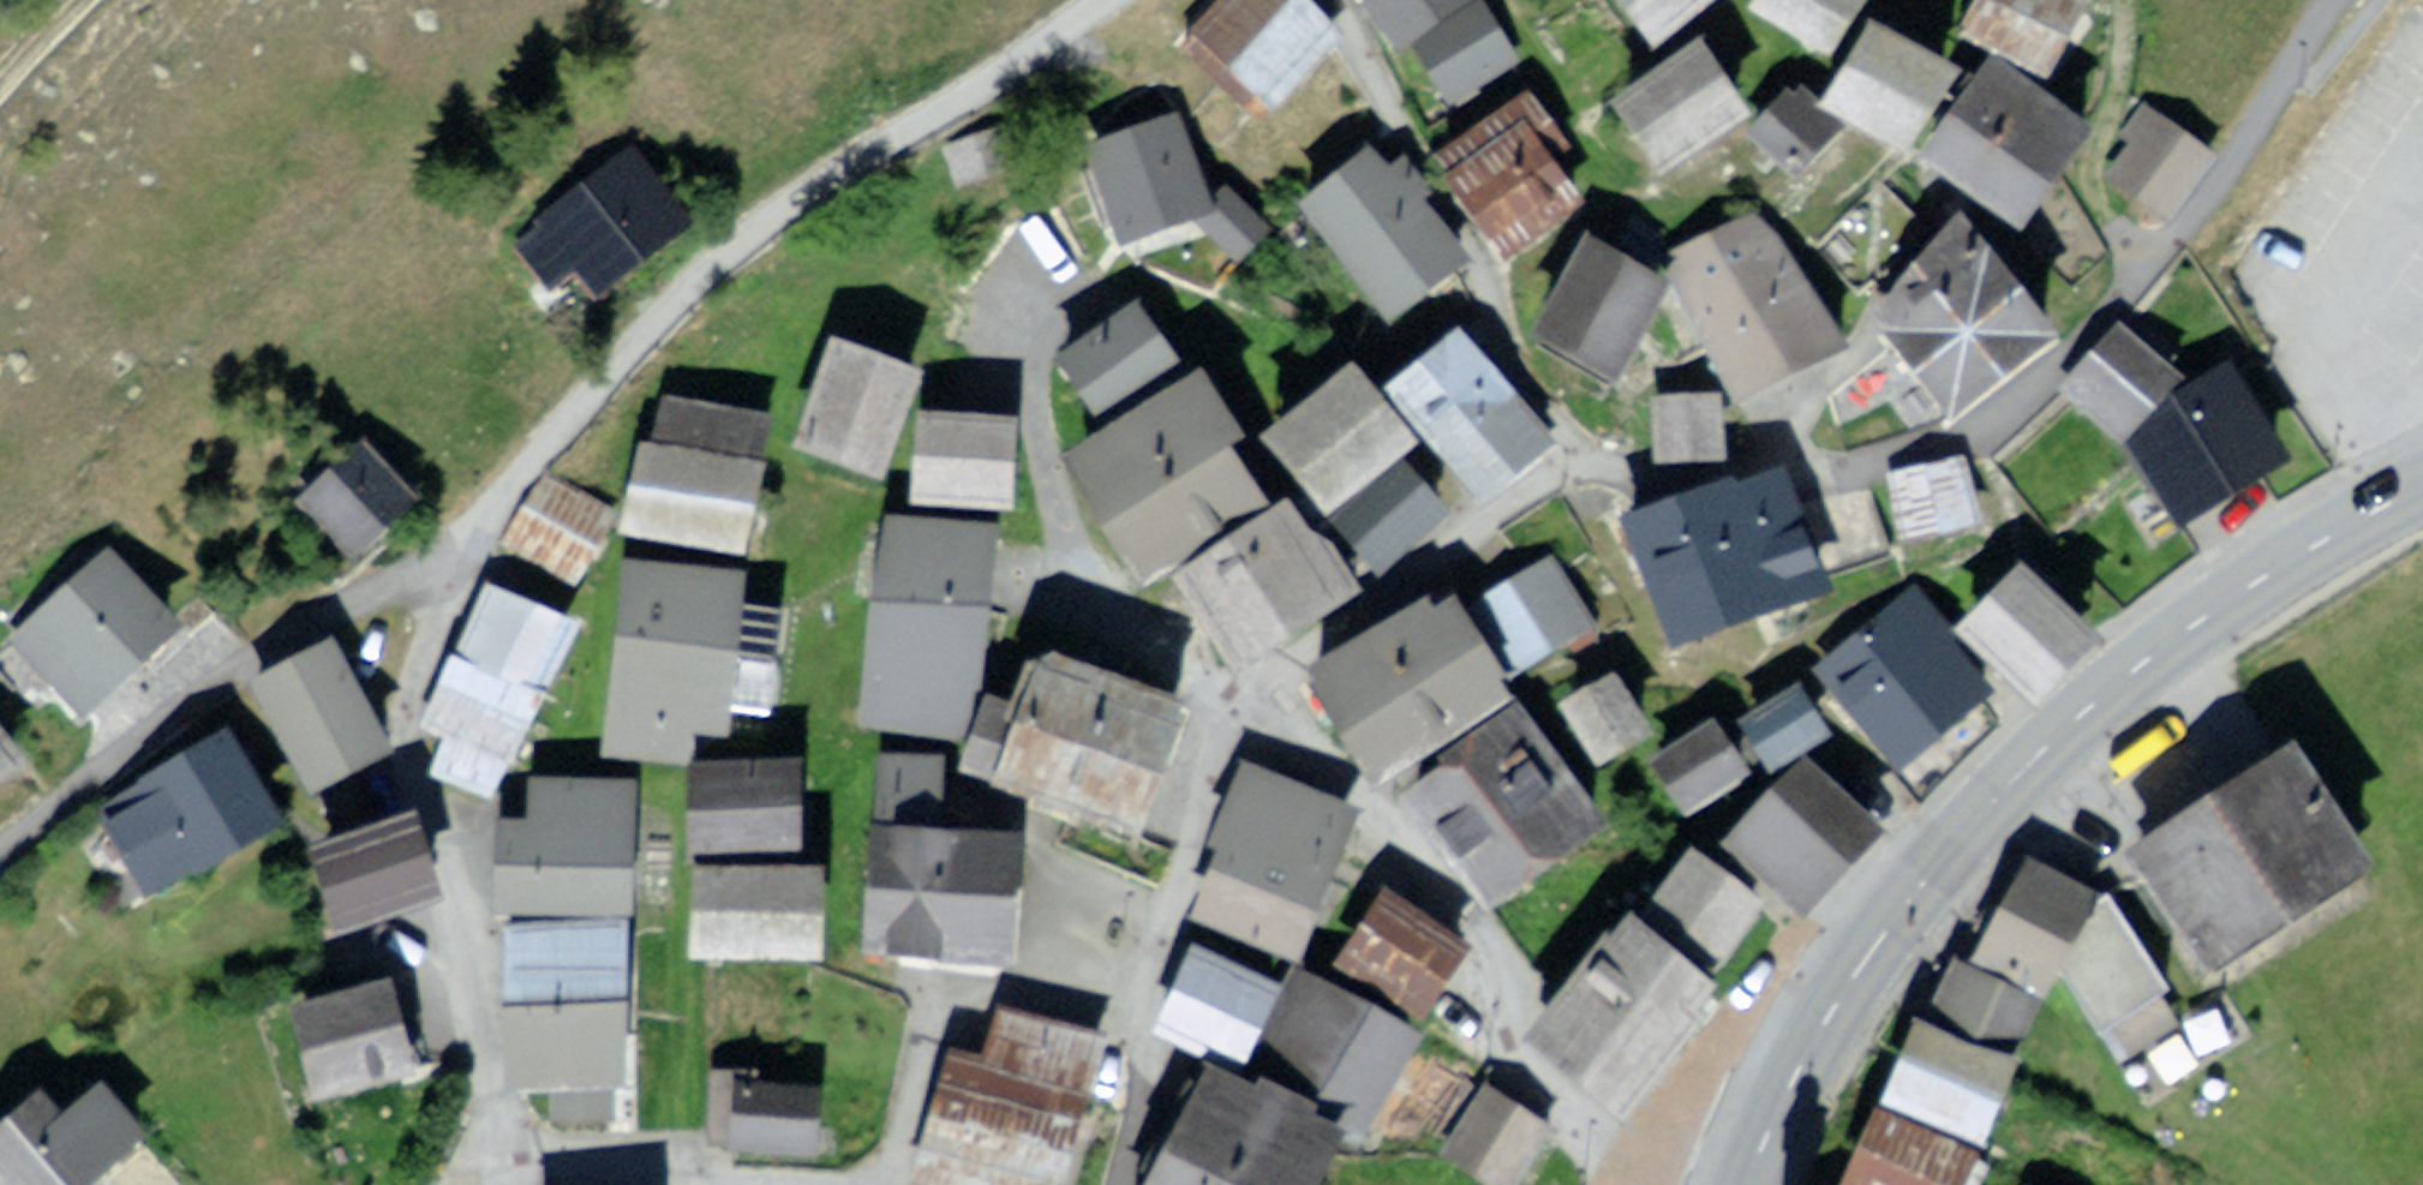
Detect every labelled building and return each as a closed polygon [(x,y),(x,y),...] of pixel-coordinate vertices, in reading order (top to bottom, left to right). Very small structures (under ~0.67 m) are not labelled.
[(1193,30),(1260,88),(1319,20),(1296,0),(1219,0),(1193,30)] [(1412,35),(1469,0),(1389,0),(1412,35)] [(1674,32),(1713,0),(1648,0),(1674,32)] [(1773,8),(1844,52),(1877,0),(1778,0),(1773,8)] [(1976,30),(2055,72),(2087,11),(2067,0),(1991,0),(1976,30)] [(1483,8),(1426,43),(1457,93),(1514,58),(1483,8)] [(1843,104),(1915,147),(1960,71),(1888,28),(1843,104)] [(1750,106),(1709,49),(1634,104),(1674,160),(1750,106)] [(2028,215),(2088,137),(1997,67),(1937,144),(2028,215)] [(1843,130),(1804,91),(1771,124),(1811,163),(1843,130)] [(2200,139),(2154,109),(2120,161),(2166,191),(2200,139)] [(1169,121),(1100,144),(1127,226),(1197,203),(1169,121)] [(1536,121),(1466,168),(1514,240),(1584,193),(1536,121)] [(1003,127),(950,144),(962,182),(1015,165),(1003,127)] [(689,226),(638,153),(541,220),(592,293),(689,226)] [(1456,261),(1375,154),(1314,200),(1395,307),(1456,261)] [(1223,215),(1204,234),(1233,262),(1251,243),(1223,215)] [(1763,217),(1678,260),(1744,390),(1830,347),(1763,217)] [(1884,311),(1965,403),(2054,325),(1973,233),(1884,311)] [(1669,279),(1598,242),(1553,329),(1624,366),(1669,279)] [(1057,356),(1083,391),(1151,341),(1124,306),(1057,356)] [(2182,377),(2125,327),(2075,384),(2132,434),(2182,377)] [(1468,333),(1405,389),(1482,474),(1545,418),(1468,333)] [(879,460),(915,369),(842,341),(806,432),(879,460)] [(1414,440),(1355,367),(1278,430),(1338,502),(1414,440)] [(2244,374),(2155,431),(2206,508),(2294,451),(2244,374)] [(1149,568),(1261,500),(1192,388),(1080,457),(1149,568)] [(1725,394),(1656,394),(1656,452),(1724,453),(1725,394)] [(658,396),(632,518),(738,540),(764,418),(658,396)] [(1009,424),(923,419),(919,489),(1005,493),(1009,424)] [(403,491),(362,438),(306,481),(347,534),(403,491)] [(1961,451),(1895,469),(1912,532),(1978,515),(1961,451)] [(1443,503),(1409,467),(1352,520),(1386,556),(1443,503)] [(534,471),(504,520),(572,561),(602,512),(534,471)] [(1731,481),(1641,517),(1691,641),(1831,586),(1790,483),(1739,503),(1731,481)] [(1291,507),(1189,569),(1242,656),(1344,594),(1291,507)] [(989,526),(884,516),(867,688),(972,699),(989,526)] [(118,562),(39,623),(98,699),(177,639),(118,562)] [(738,577),(628,565),(610,740),(685,748),(688,716),(723,720),(738,577)] [(1554,565),(1491,600),(1521,652),(1584,617),(1554,565)] [(2030,572),(1971,625),(2020,681),(2079,628),(2030,572)] [(565,618),(489,586),(435,714),(511,746),(565,618)] [(1469,595),(1327,672),(1371,752),(1513,674),(1469,595)] [(1913,595),(1830,657),(1905,757),(1988,695),(1913,595)] [(380,744),(329,637),(257,671),(309,778),(380,744)] [(1176,716),(1050,665),(1028,719),(999,707),(977,761),(1133,824),(1176,716)] [(1580,696),(1608,748),(1645,729),(1617,676),(1580,696)] [(1822,731),(1795,690),(1749,720),(1776,761),(1822,731)] [(1511,720),(1419,785),(1496,895),(1589,831),(1511,720)] [(1739,765),(1713,724),(1659,757),(1685,798),(1739,765)] [(152,880),(270,819),(230,743),(112,803),(152,880)] [(2304,753),(2134,857),(2201,966),(2371,862),(2304,753)] [(14,770),(0,755),(0,782),(14,770)] [(697,764),(694,844),(797,848),(800,768),(697,764)] [(946,773),(905,769),(899,830),(940,834),(946,773)] [(1866,830),(1809,770),(1749,827),(1806,887),(1866,830)] [(535,822),(503,822),(502,896),(626,897),(627,776),(536,775),(535,822)] [(1345,808),(1258,776),(1210,908),(1296,940),(1345,808)] [(434,900),(411,825),(308,857),(331,932),(434,900)] [(1008,951),(1013,843),(876,836),(871,944),(1008,951)] [(1756,896),(1691,849),(1649,908),(1714,954),(1756,896)] [(2105,891),(2032,863),(1993,934),(2066,972),(2091,1015),(2160,978),(2105,891)] [(822,873),(703,871),(701,946),(821,948),(822,873)] [(1414,1006),(1455,951),(1386,901),(1345,956),(1414,1006)] [(527,923),(527,1069),(628,1069),(628,922),(527,923)] [(1718,987),(1635,924),(1545,1040),(1628,1103),(1718,987)] [(1275,986),(1202,948),(1161,1028),(1234,1065),(1275,986)] [(2034,984),(1972,957),(1946,1016),(2009,1043),(2034,984)] [(1411,1040),(1302,982),(1264,1054),(1373,1111),(1411,1040)] [(390,987),(300,1005),(317,1085),(407,1066),(390,987)] [(960,1061),(932,1173),(981,1184),(1062,1184),(1098,1040),(1007,1017),(993,1069),(960,1061)] [(1914,1026),(1889,1089),(1981,1126),(2007,1064),(1914,1026)] [(809,1142),(814,1089),(726,1080),(721,1133),(809,1142)] [(1542,1119),(1492,1085),(1452,1145),(1503,1178),(1542,1119)] [(0,1127),(0,1171),(11,1184),(80,1184),(141,1136),(101,1087),(64,1118),(43,1092),(0,1127)] [(1199,1089),(1152,1184),(1304,1184),(1322,1148),(1199,1089)] [(1880,1110),(1854,1179),(1870,1184),(1964,1184),(1978,1147),(1880,1110)]
